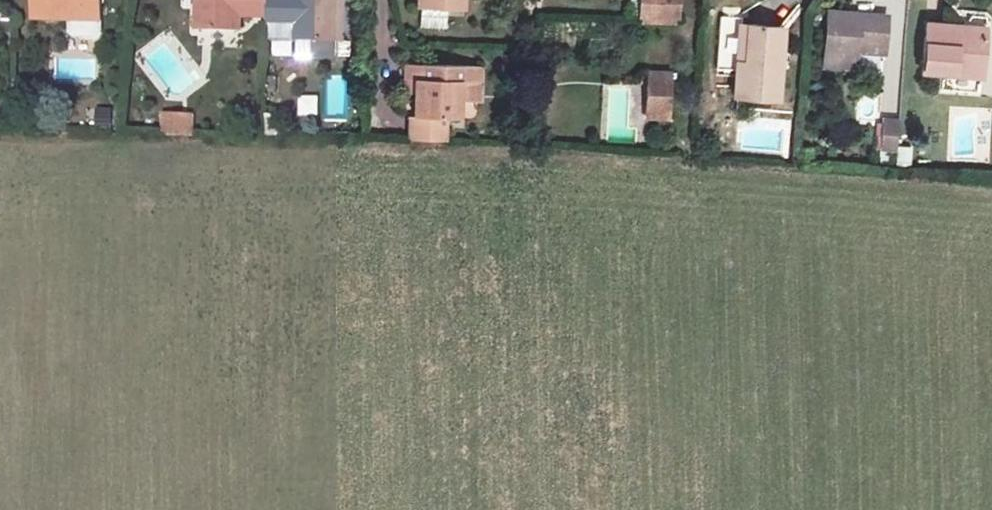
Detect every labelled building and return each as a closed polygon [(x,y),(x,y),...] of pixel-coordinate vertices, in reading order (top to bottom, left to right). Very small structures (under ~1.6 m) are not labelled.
[(29,16),(101,19),(101,0),(29,0),(29,16)] [(239,13),(239,0),(197,0),(196,28),(239,29),(239,13)] [(251,0),(239,0),(239,13),(251,13),(251,0)] [(268,0),(251,0),(251,13),(268,14),(268,0)] [(296,23),(283,23),(284,0),(268,0),(268,14),(267,36),(335,38),(338,38),(338,0),(296,0),(296,23)] [(283,23),(296,23),(296,0),(284,0),(283,23)] [(417,7),(420,7),(420,26),(445,27),(446,9),(462,10),(462,0),(418,0),(417,7)] [(676,0),(639,0),(639,16),(676,17),(676,0)] [(825,53),(856,56),(856,52),(857,43),(883,45),(886,14),(827,10),(825,53)] [(741,17),(719,15),(716,67),(736,69),(733,96),(778,100),(784,27),(741,22),(741,17)] [(957,34),(957,26),(925,24),(921,71),(981,77),(984,36),(957,34)] [(957,34),(984,36),(985,28),(957,26),(957,34)] [(298,53),(335,55),(335,38),(298,37),(298,53)] [(856,52),(883,54),(883,45),(857,43),(856,52)] [(856,56),(825,53),(824,65),(855,68),(856,56)] [(404,63),(403,89),(413,90),(413,78),(420,78),(420,63),(404,63)] [(458,80),(477,80),(477,65),(420,63),(420,78),(413,78),(413,90),(412,115),(408,115),(407,138),(444,139),(445,117),(457,116),(458,80)] [(668,112),(669,71),(647,70),(645,111),(668,112)] [(638,84),(602,84),(602,142),(639,141),(638,84)] [(298,95),(298,114),(317,115),(318,95),(298,95)] [(192,113),(162,112),(161,135),(191,136),(192,113)] [(896,149),(898,120),(882,119),(880,149),(896,149)]
